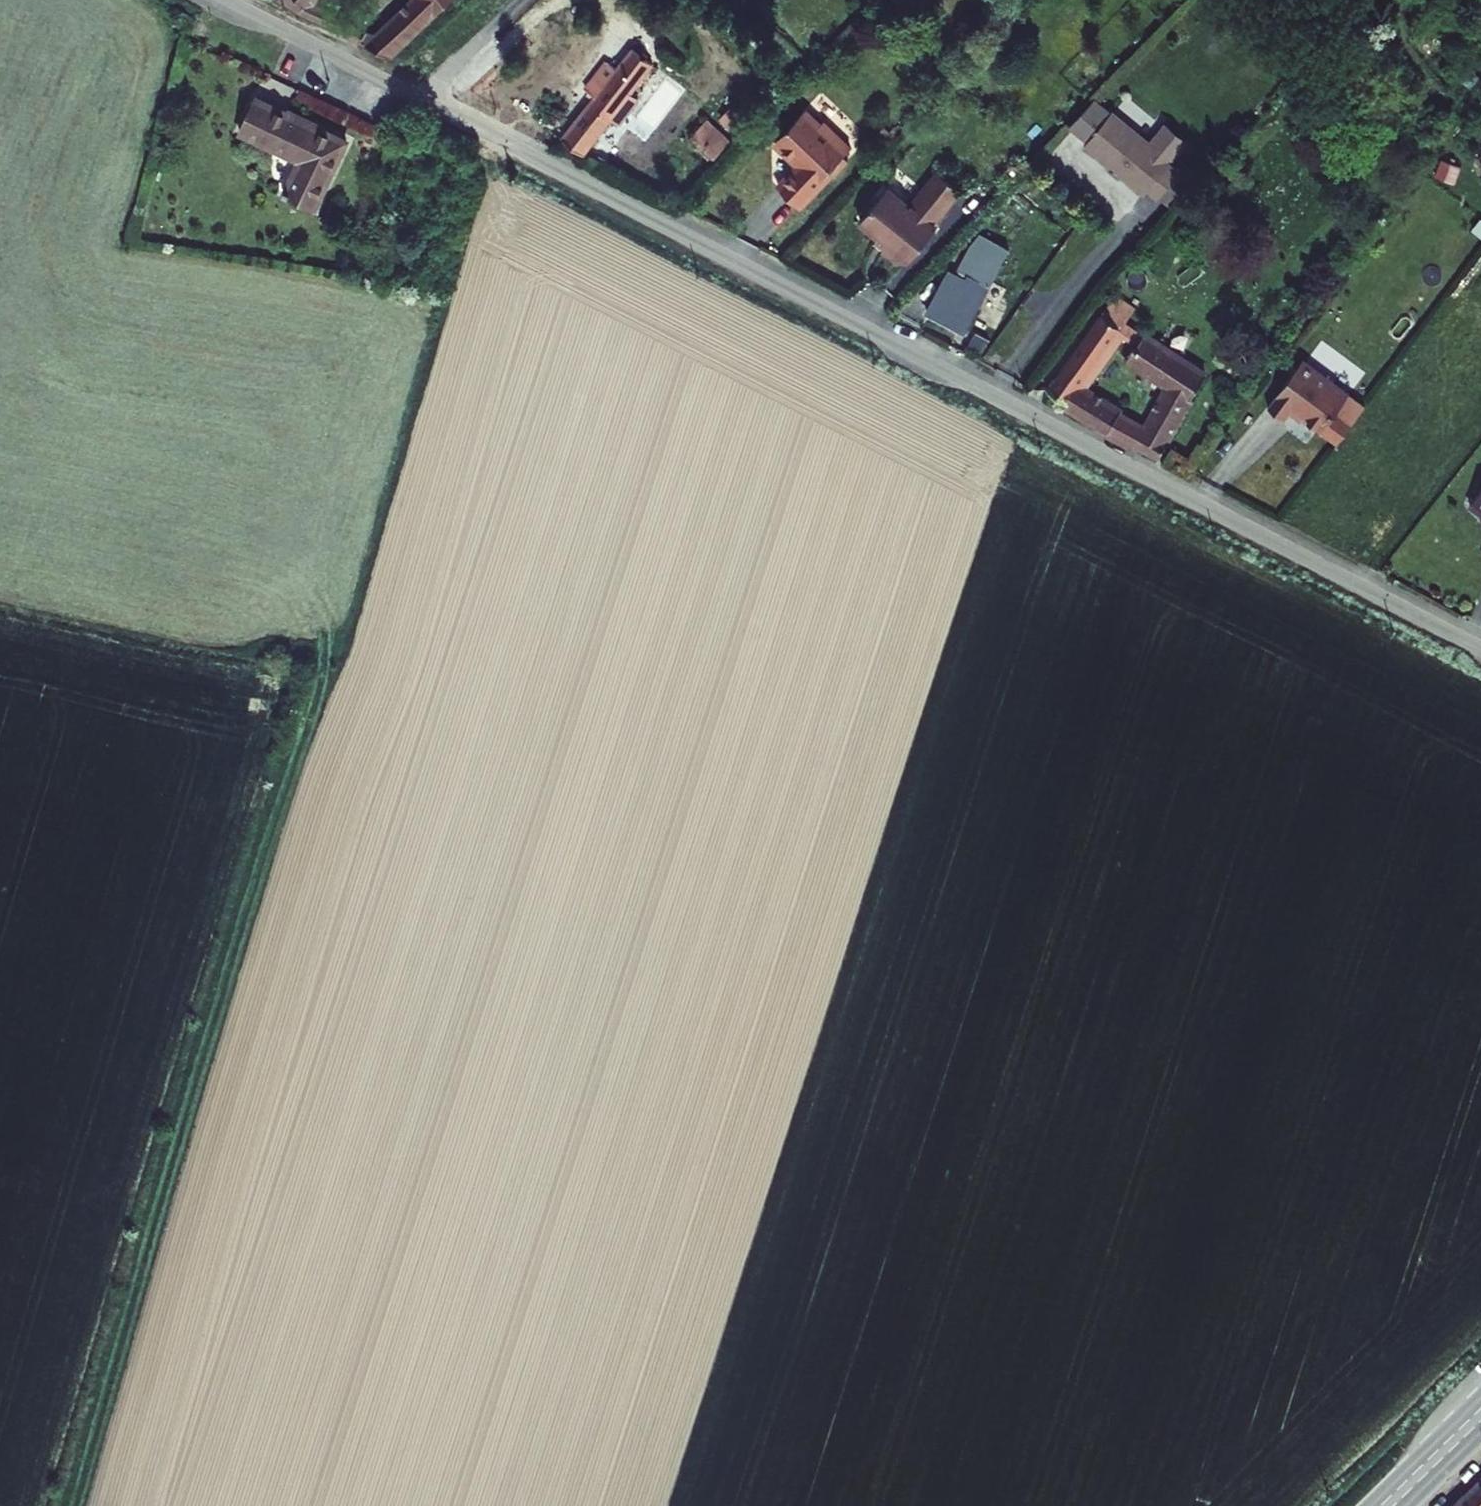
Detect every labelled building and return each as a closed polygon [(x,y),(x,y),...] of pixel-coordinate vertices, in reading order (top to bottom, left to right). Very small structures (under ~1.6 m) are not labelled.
[(329,16),(335,4),(327,0),(296,0),(329,16)] [(358,16),(351,12),(345,24),(377,41),(417,0),(377,0),(358,16)] [(601,77),(558,131),(578,146),(649,54),(630,39),(613,61),(602,52),(590,68),(601,77)] [(281,96),(250,81),(233,116),(264,131),(266,129),(294,143),(277,177),(308,192),(340,125),(314,112),(313,115),(280,99),(281,96)] [(1092,87),(1067,113),(1085,131),(1084,132),(1137,184),(1140,181),(1151,191),(1174,168),(1163,157),(1182,137),(1163,119),(1146,137),(1111,104),(1110,105),(1092,87)] [(816,118),(801,103),(771,134),(795,158),(774,179),(796,200),(817,178),(815,175),(826,163),(830,167),(840,157),(838,155),(843,150),(841,148),(847,141),(820,114),(816,118)] [(554,104),(549,110),(555,115),(560,108),(554,104)] [(695,133),(717,153),(727,143),(705,122),(695,133)] [(909,194),(885,177),(860,213),(880,227),(878,230),(888,237),(886,240),(901,251),(912,250),(938,211),(937,206),(954,182),(952,171),(934,158),(909,194)] [(994,262),(965,246),(946,279),(942,277),(927,303),(961,322),(994,262)] [(1157,457),(1207,372),(1126,319),(1134,308),(1117,295),(1103,312),(1046,389),(1067,403),(1063,408),(1106,434),(1109,431),(1157,457)] [(1363,401),(1300,355),(1265,402),(1283,415),(1291,405),(1336,437),(1363,401)] [(1467,495),(1480,506),(1480,477),(1467,495)] [(1470,1490),(1480,1502),(1480,1479),(1470,1490)] [(1453,1505),(1480,1505),(1480,1502),(1470,1490),(1453,1505)]
